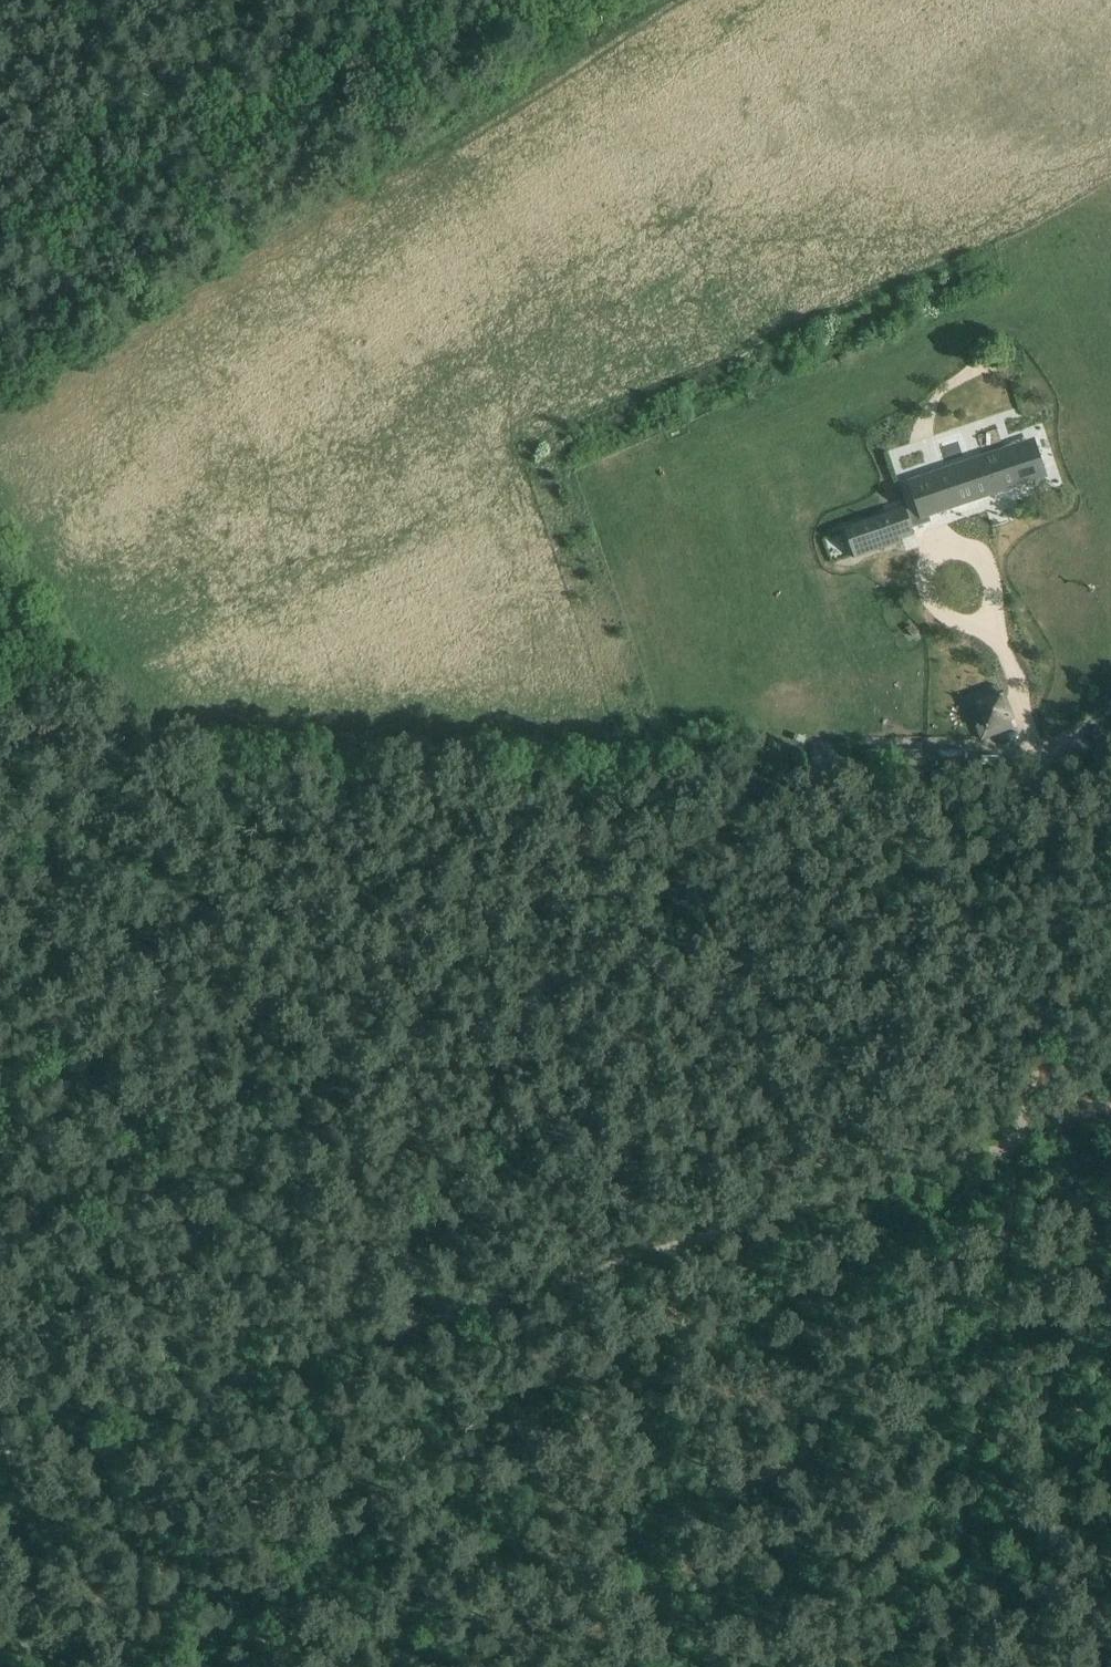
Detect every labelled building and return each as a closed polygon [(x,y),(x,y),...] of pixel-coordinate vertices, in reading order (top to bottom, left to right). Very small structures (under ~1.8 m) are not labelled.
[(951,475),(911,488),(922,518),(936,513),(980,499),(1027,483),(1046,477),(1034,440),(1022,444),(949,469),(951,475)] [(906,508),(845,529),(855,558),(903,542),(902,539),(915,534),(906,508)] [(996,684),(964,697),(980,741),(1013,729),(996,684)]
